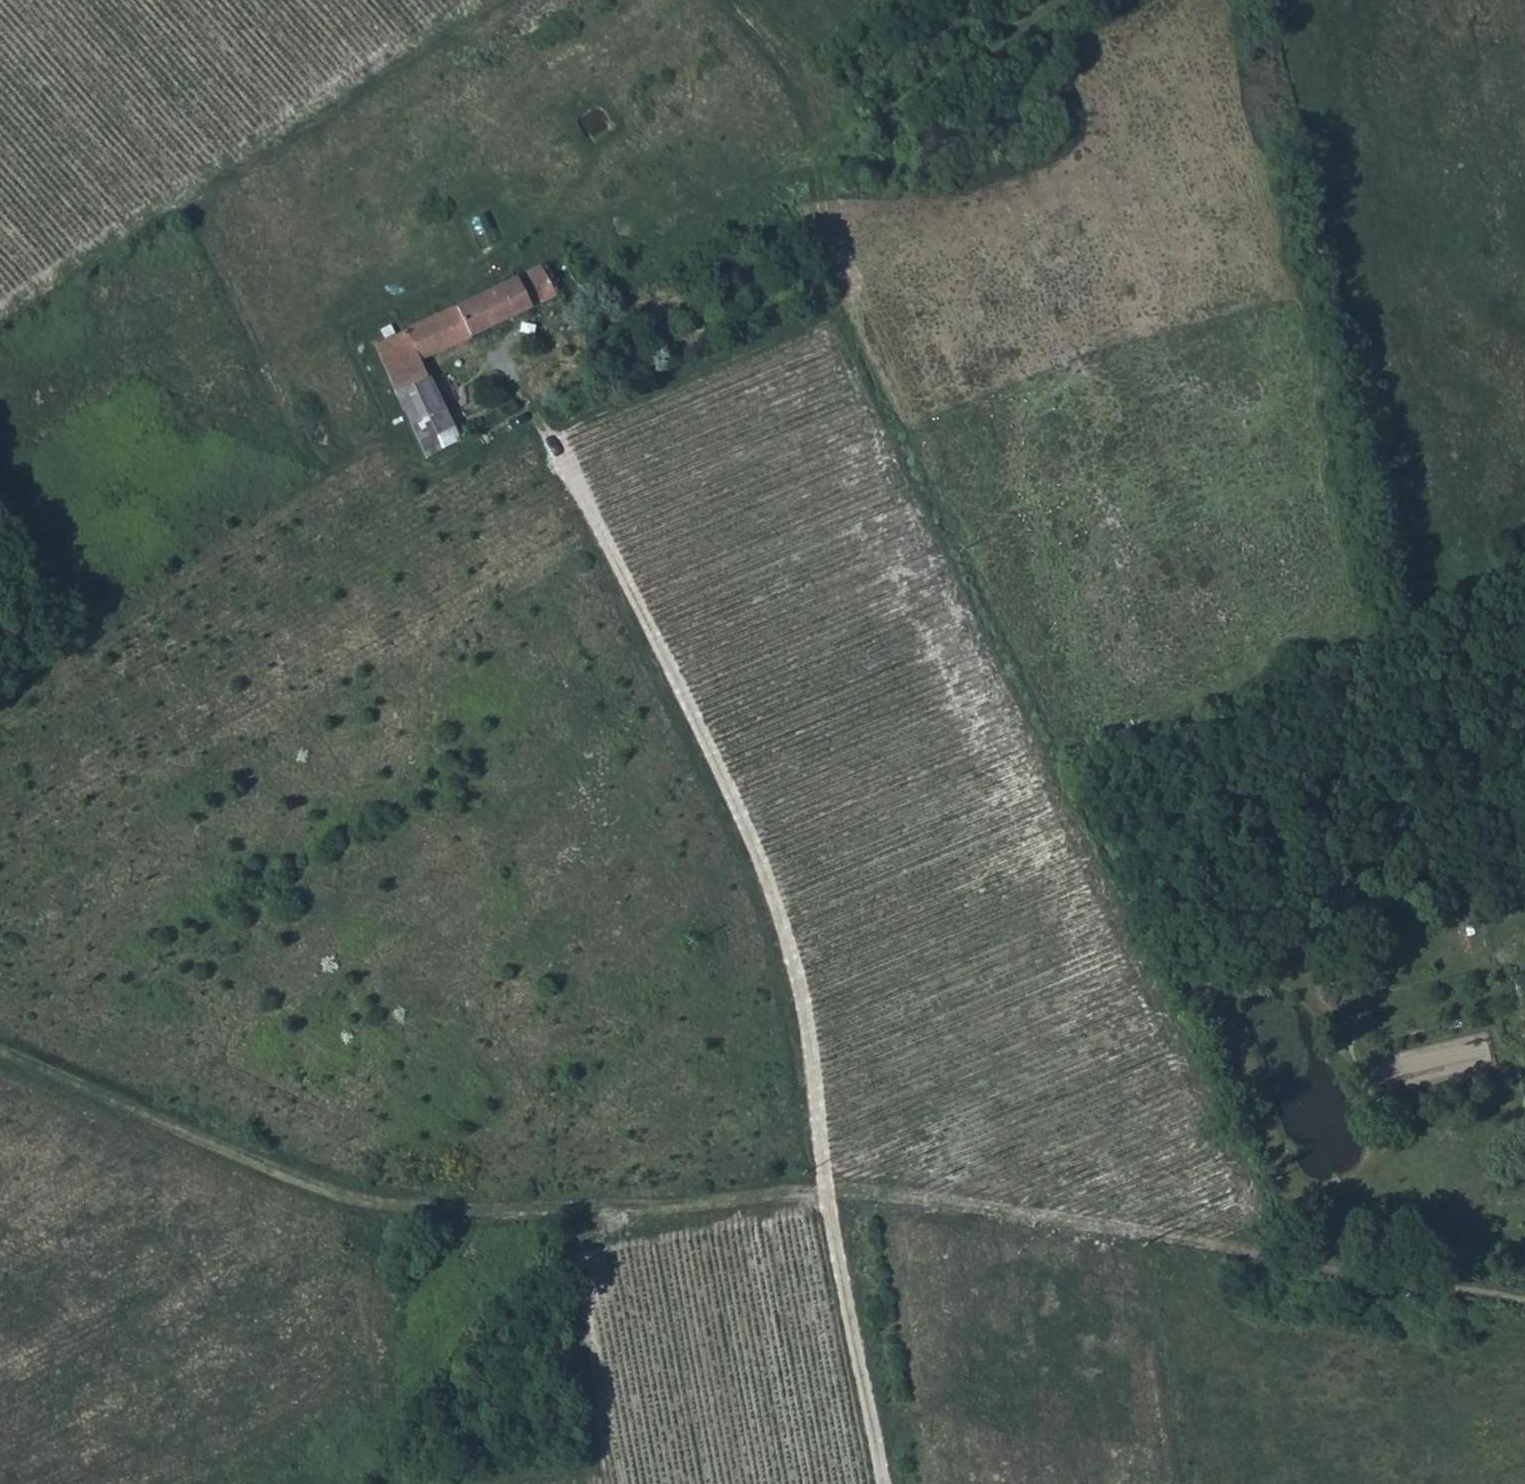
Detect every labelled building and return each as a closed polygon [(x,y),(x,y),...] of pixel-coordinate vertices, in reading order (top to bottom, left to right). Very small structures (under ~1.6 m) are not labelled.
[(372,347),(426,460),(457,443),(426,379),(417,362),(482,330),(553,296),(536,277),(535,276),(534,273),(437,318),(372,347)]
